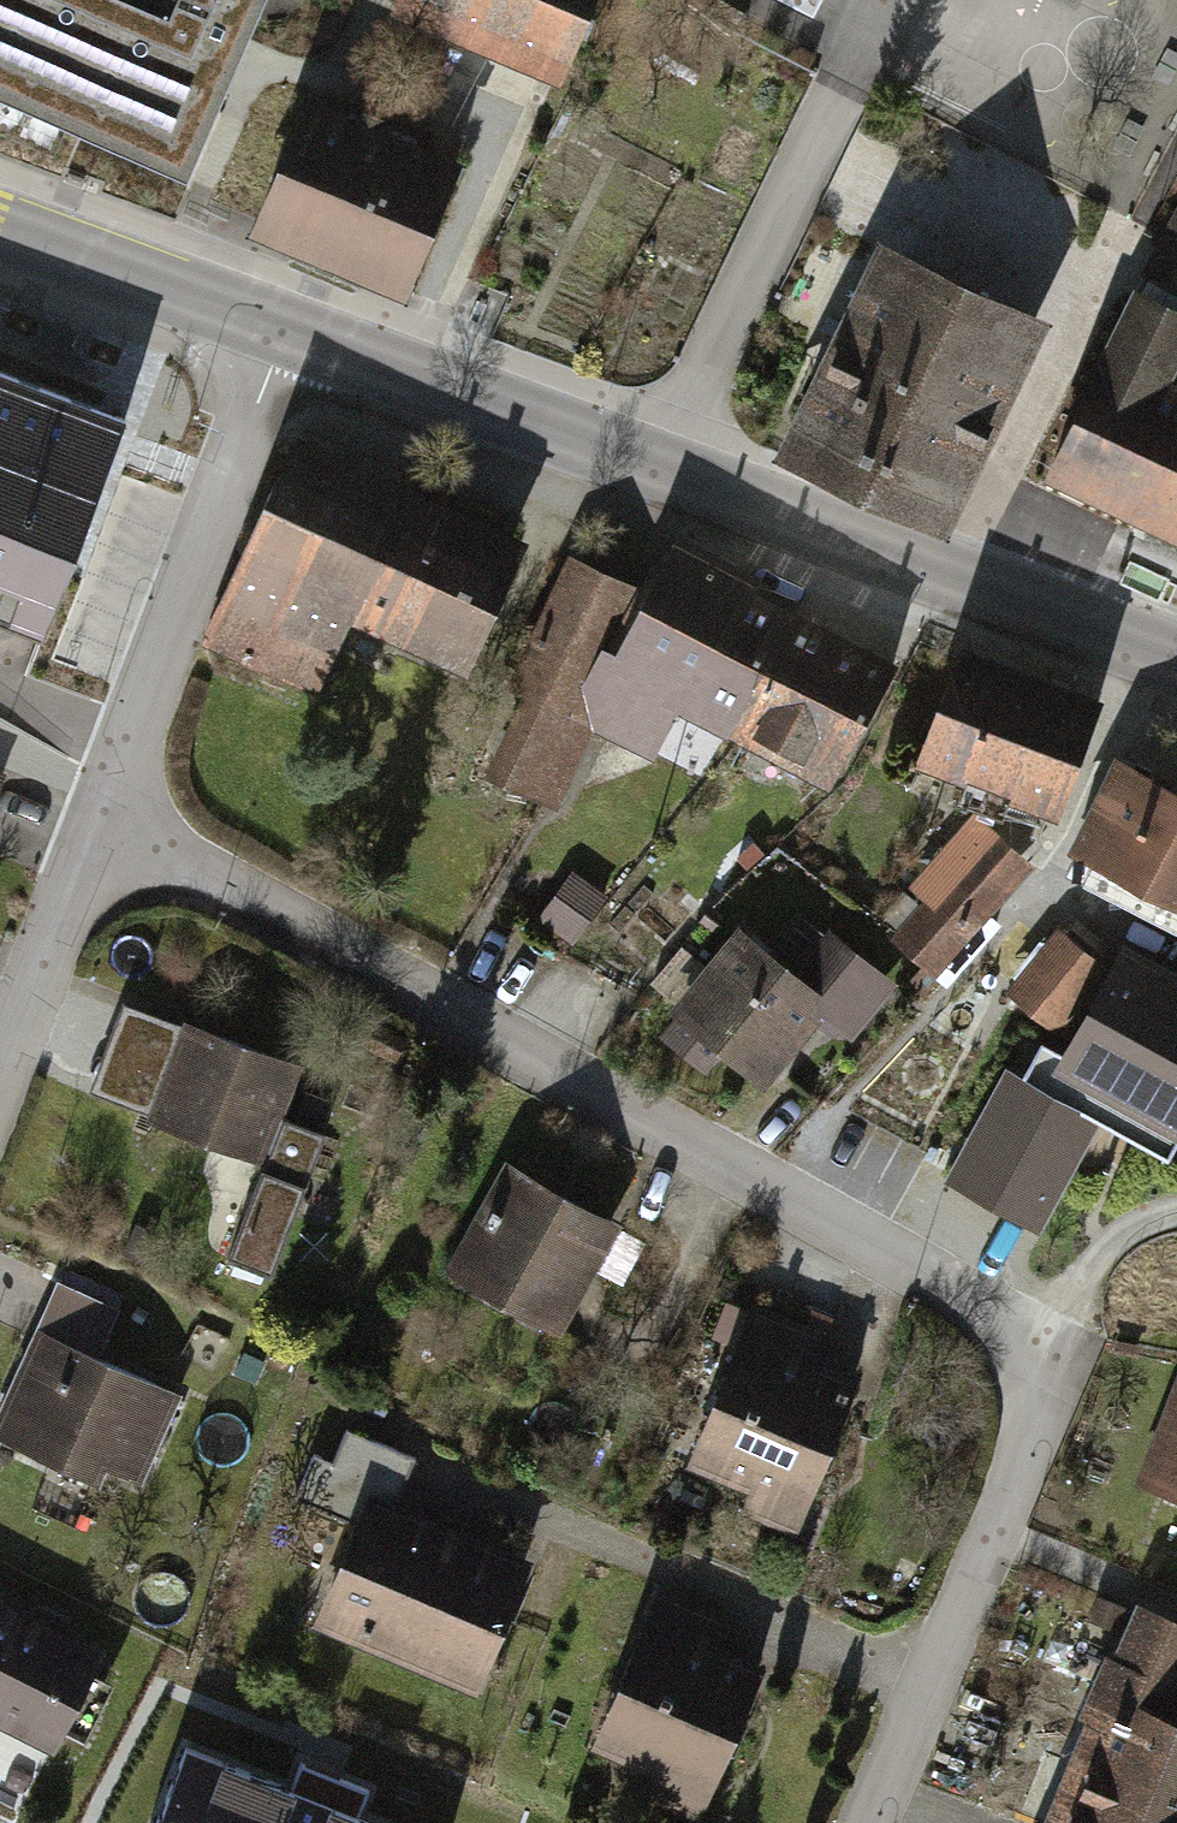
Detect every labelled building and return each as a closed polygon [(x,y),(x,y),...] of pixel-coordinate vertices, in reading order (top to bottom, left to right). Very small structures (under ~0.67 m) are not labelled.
[(180,164),(251,0),(0,0),(0,86),(180,164)] [(397,4),(561,72),(591,0),(398,0),(397,4)] [(356,125),(310,106),(258,227),(401,288),(453,167),(374,133),(381,118),(363,110),(356,125)] [(1141,286),(1176,305),(1176,218),(1141,286)] [(1049,333),(874,253),(776,465),(950,545),(1049,333)] [(1130,298),(1037,496),(1176,561),(1176,394),(1172,392),(1176,381),(1176,320),(1130,298)] [(54,616),(132,388),(0,343),(0,597),(54,616)] [(490,535),(263,449),(188,647),(304,691),(325,634),(436,676),(490,535)] [(609,583),(542,554),(447,772),(543,813),(577,735),(636,761),(655,718),(804,782),(855,667),(726,611),(739,581),(630,534),(609,583)] [(1068,692),(910,642),(871,766),(1028,816),(1068,692)] [(1116,892),(1162,796),(1086,760),(1040,856),(1116,892)] [(1162,796),(1116,892),(1176,921),(1176,803),(1162,796)] [(1025,866),(971,821),(867,944),(921,990),(1025,866)] [(597,897),(553,871),(521,927),(564,952),(597,897)] [(776,975),(714,928),(645,1019),(723,1078),(773,1011),(838,1060),(892,988),(811,928),(776,975)] [(1105,953),(1026,1097),(1081,1127),(1103,1139),(1118,1113),(1176,1145),(1176,992),(1105,953)] [(279,1068),(157,1024),(121,1123),(242,1168),(279,1068)] [(1021,1242),(1081,1127),(993,1081),(933,1196),(1021,1242)] [(593,1230),(475,1172),(415,1294),(533,1351),(593,1230)] [(174,1392),(94,1360),(115,1310),(42,1280),(0,1381),(0,1456),(68,1484),(75,1465),(134,1489),(174,1392)] [(805,1337),(733,1307),(658,1485),(776,1534),(836,1391),(791,1372),(805,1337)] [(1155,1485),(1176,1494),(1176,1433),(1155,1485)] [(459,1693),(509,1561),(378,1511),(398,1459),(335,1435),(323,1466),(300,1457),(280,1507),(332,1527),(293,1630),(459,1693)] [(647,1587),(575,1749),(636,1776),(624,1803),(670,1822),(682,1822),(749,1673),(694,1648),(709,1614),(647,1587)] [(0,1611),(0,1738),(28,1752),(79,1650),(0,1611)] [(1144,1611),(1058,1822),(1176,1822),(1176,1624),(1144,1611)] [(178,1728),(138,1822),(410,1822),(178,1728)]
